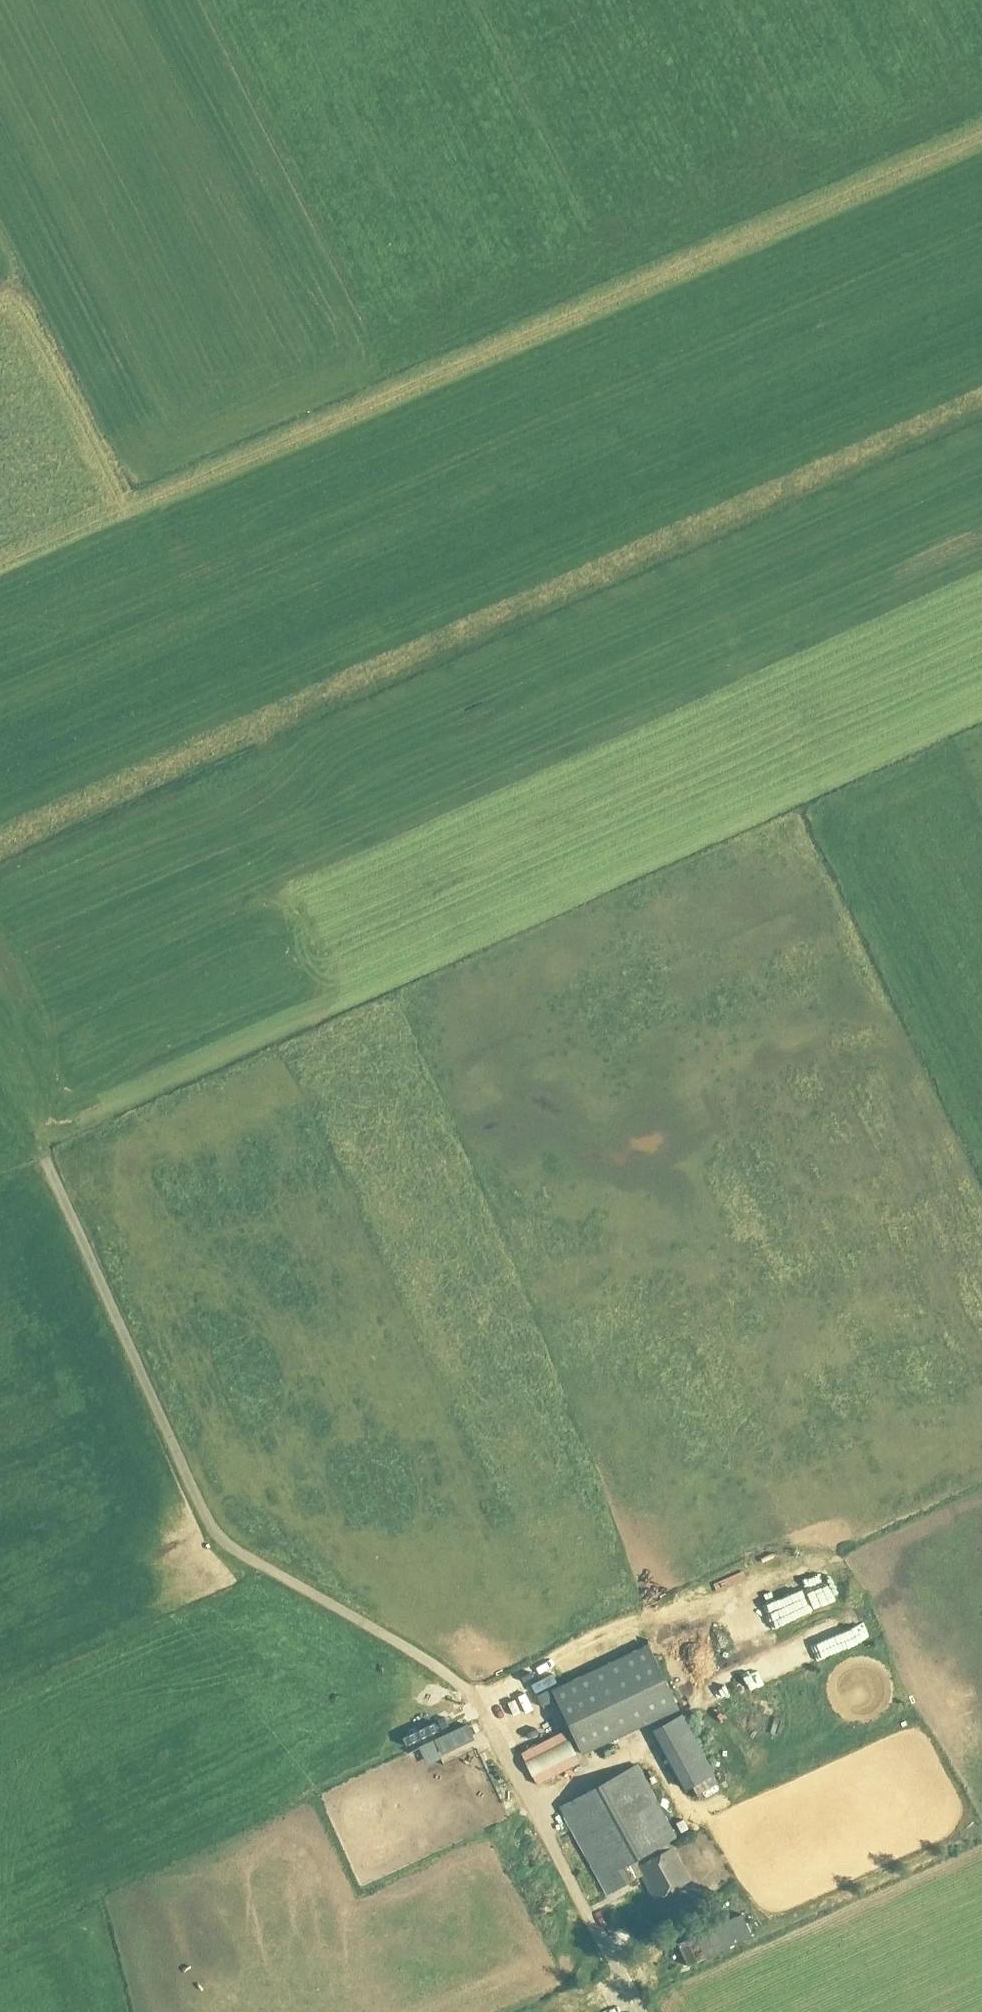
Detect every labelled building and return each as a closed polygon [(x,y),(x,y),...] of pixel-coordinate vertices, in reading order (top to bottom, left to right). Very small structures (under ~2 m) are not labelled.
[(679,1709),(648,1643),(550,1689),(582,1754),(679,1709)] [(553,1701),(548,1689),(536,1695),(542,1706),(553,1701)] [(652,1729),(685,1790),(715,1774),(682,1713),(652,1729)] [(442,1747),(463,1743),(461,1733),(440,1737),(442,1747)] [(546,1755),(541,1733),(520,1738),(525,1760),(546,1755)] [(676,1836),(636,1764),(559,1806),(606,1893),(641,1874),(654,1899),(689,1879),(668,1840),(676,1836)] [(683,1941),(695,1962),(751,1931),(739,1910),(683,1941)]
